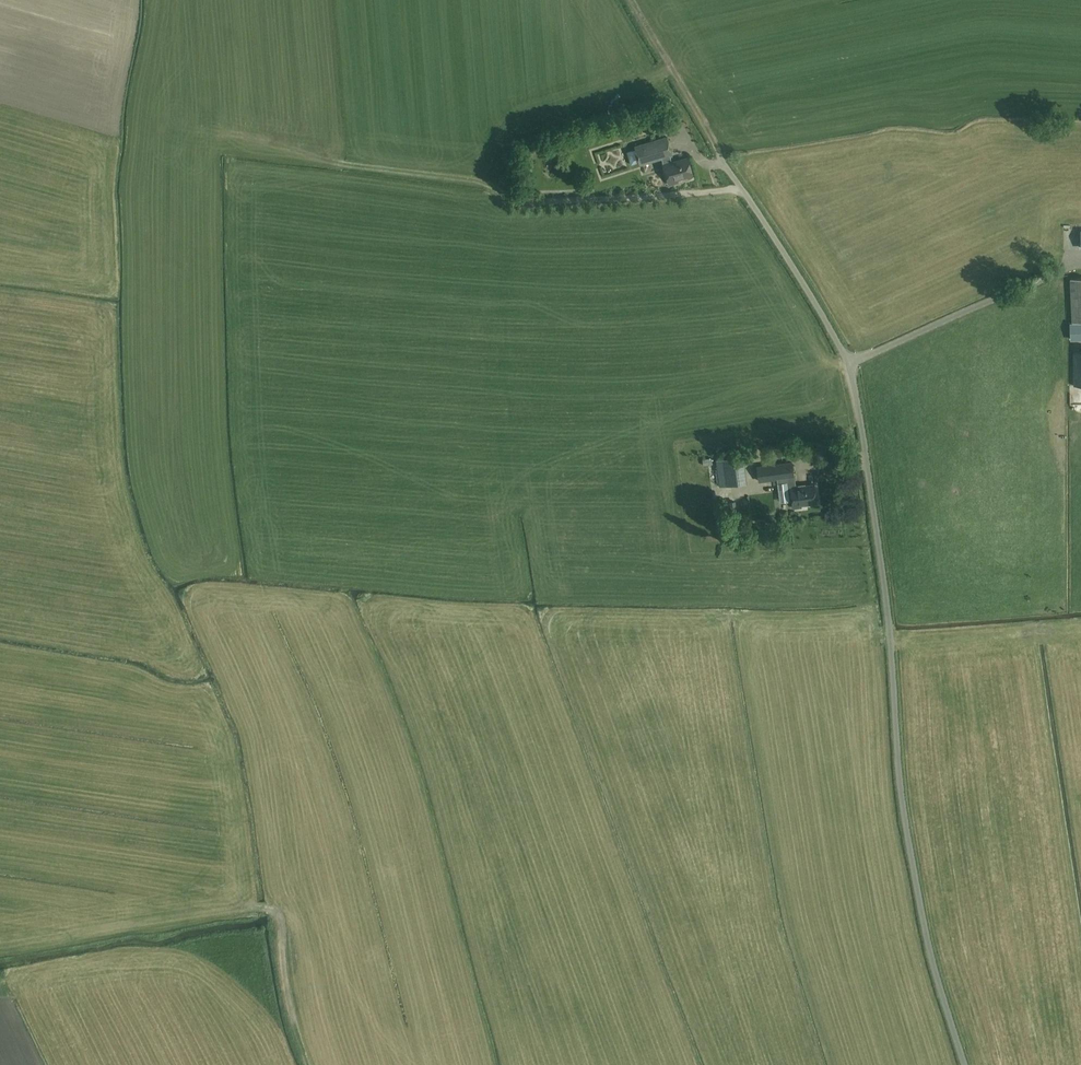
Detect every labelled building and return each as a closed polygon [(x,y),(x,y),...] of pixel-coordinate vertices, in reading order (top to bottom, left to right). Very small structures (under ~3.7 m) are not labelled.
[(661,158),(664,165),(669,184),(678,181),(677,179),(693,174),(688,157),(672,162),(670,156),(673,155),(667,136),(634,146),(635,149),(627,151),(631,164),(639,162),(640,164),(661,158)] [(1071,290),(1072,323),(1080,322),(1080,289),(1071,290)] [(1070,324),(1071,340),(1080,339),(1080,324),(1070,324)] [(720,486),(748,482),(744,456),(716,459),(720,486)] [(706,459),(707,476),(714,476),(713,458),(706,459)] [(789,501),(792,500),(793,508),(801,507),(801,504),(816,502),(814,484),(795,487),(792,461),(757,466),(759,481),(787,477),(789,501)]
